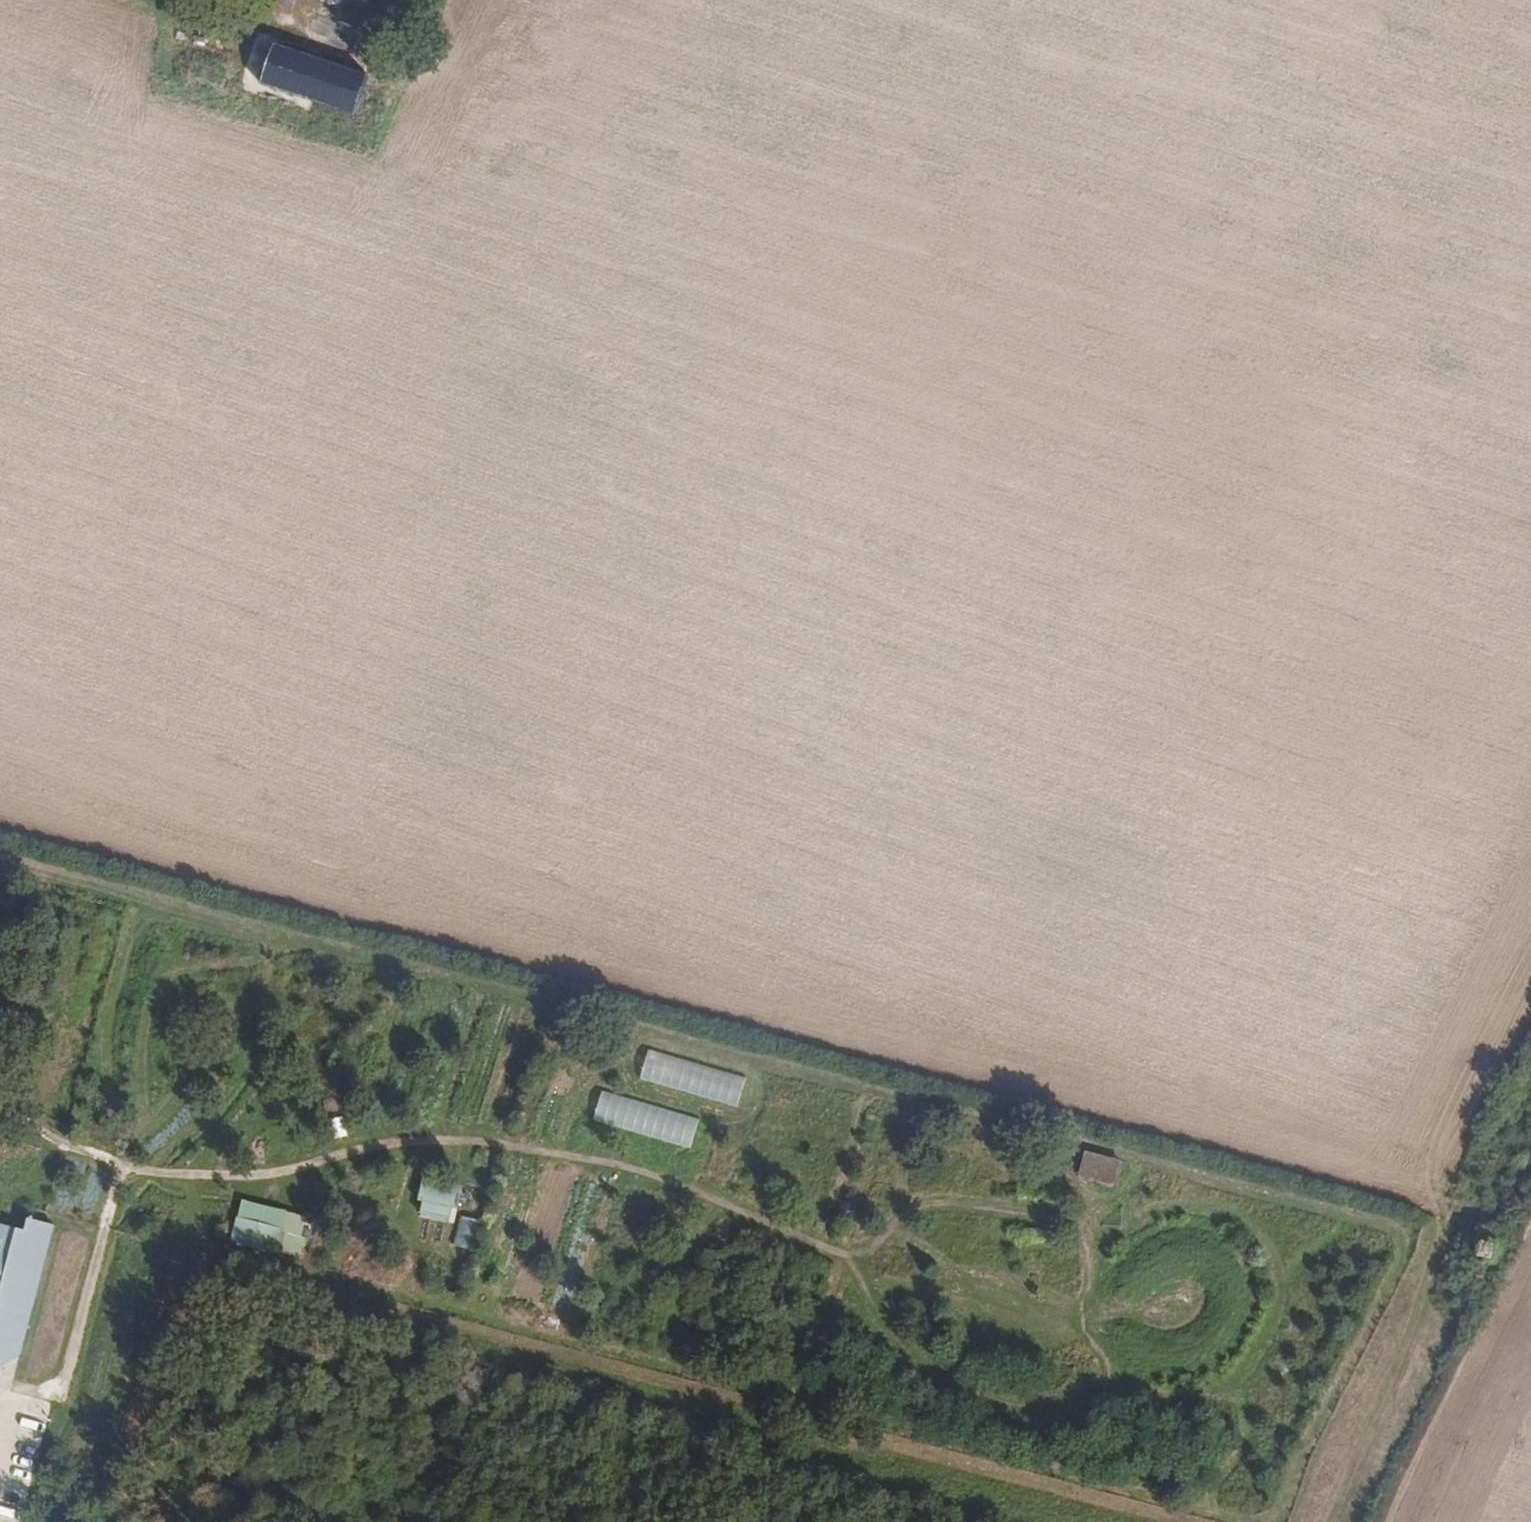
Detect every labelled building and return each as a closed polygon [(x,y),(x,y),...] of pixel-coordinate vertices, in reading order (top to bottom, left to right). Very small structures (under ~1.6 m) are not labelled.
[(372,75),(275,46),(263,84),(361,113),(372,75)] [(751,1071),(649,1048),(640,1084),(742,1108),(751,1071)] [(694,1146),(702,1115),(605,1087),(596,1118),(694,1146)] [(1125,1155),(1086,1146),(1078,1178),(1084,1180),(1117,1187),(1125,1155)] [(465,1185),(426,1176),(418,1210),(456,1219),(465,1185)] [(291,1207),(243,1195),(232,1238),(280,1250),(291,1207)] [(22,1353),(57,1219),(28,1209),(23,1225),(0,1221),(0,1367),(22,1353)] [(483,1220),(461,1215),(455,1249),(476,1253),(483,1220)] [(1181,1301),(1170,1301),(1169,1309),(1181,1309),(1181,1301)]
